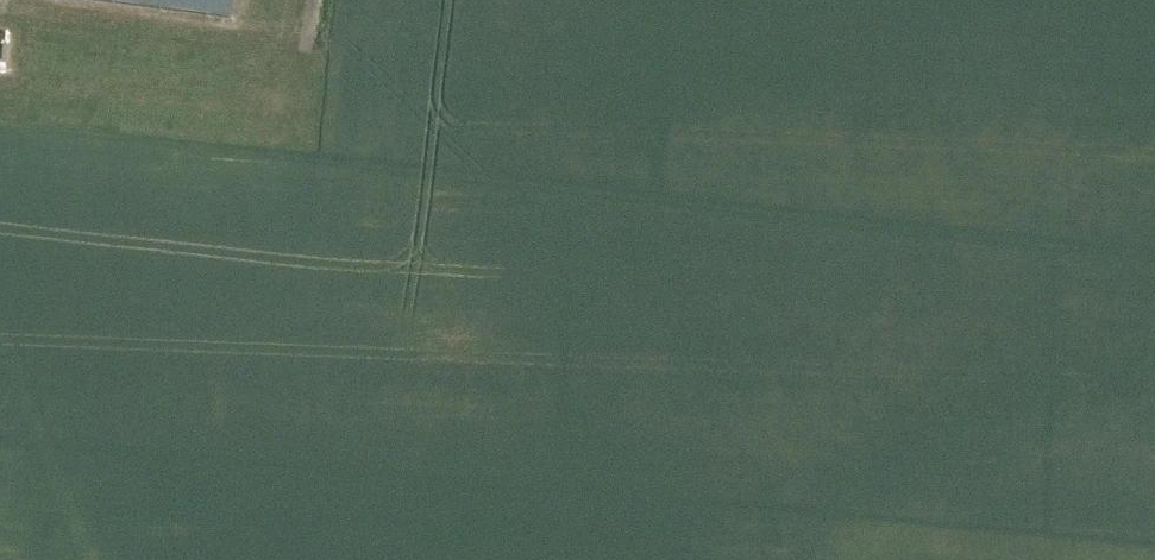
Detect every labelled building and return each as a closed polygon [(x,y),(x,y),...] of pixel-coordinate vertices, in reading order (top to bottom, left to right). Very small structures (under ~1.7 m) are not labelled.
[(234,0),(79,0),(231,20),(234,0)]
